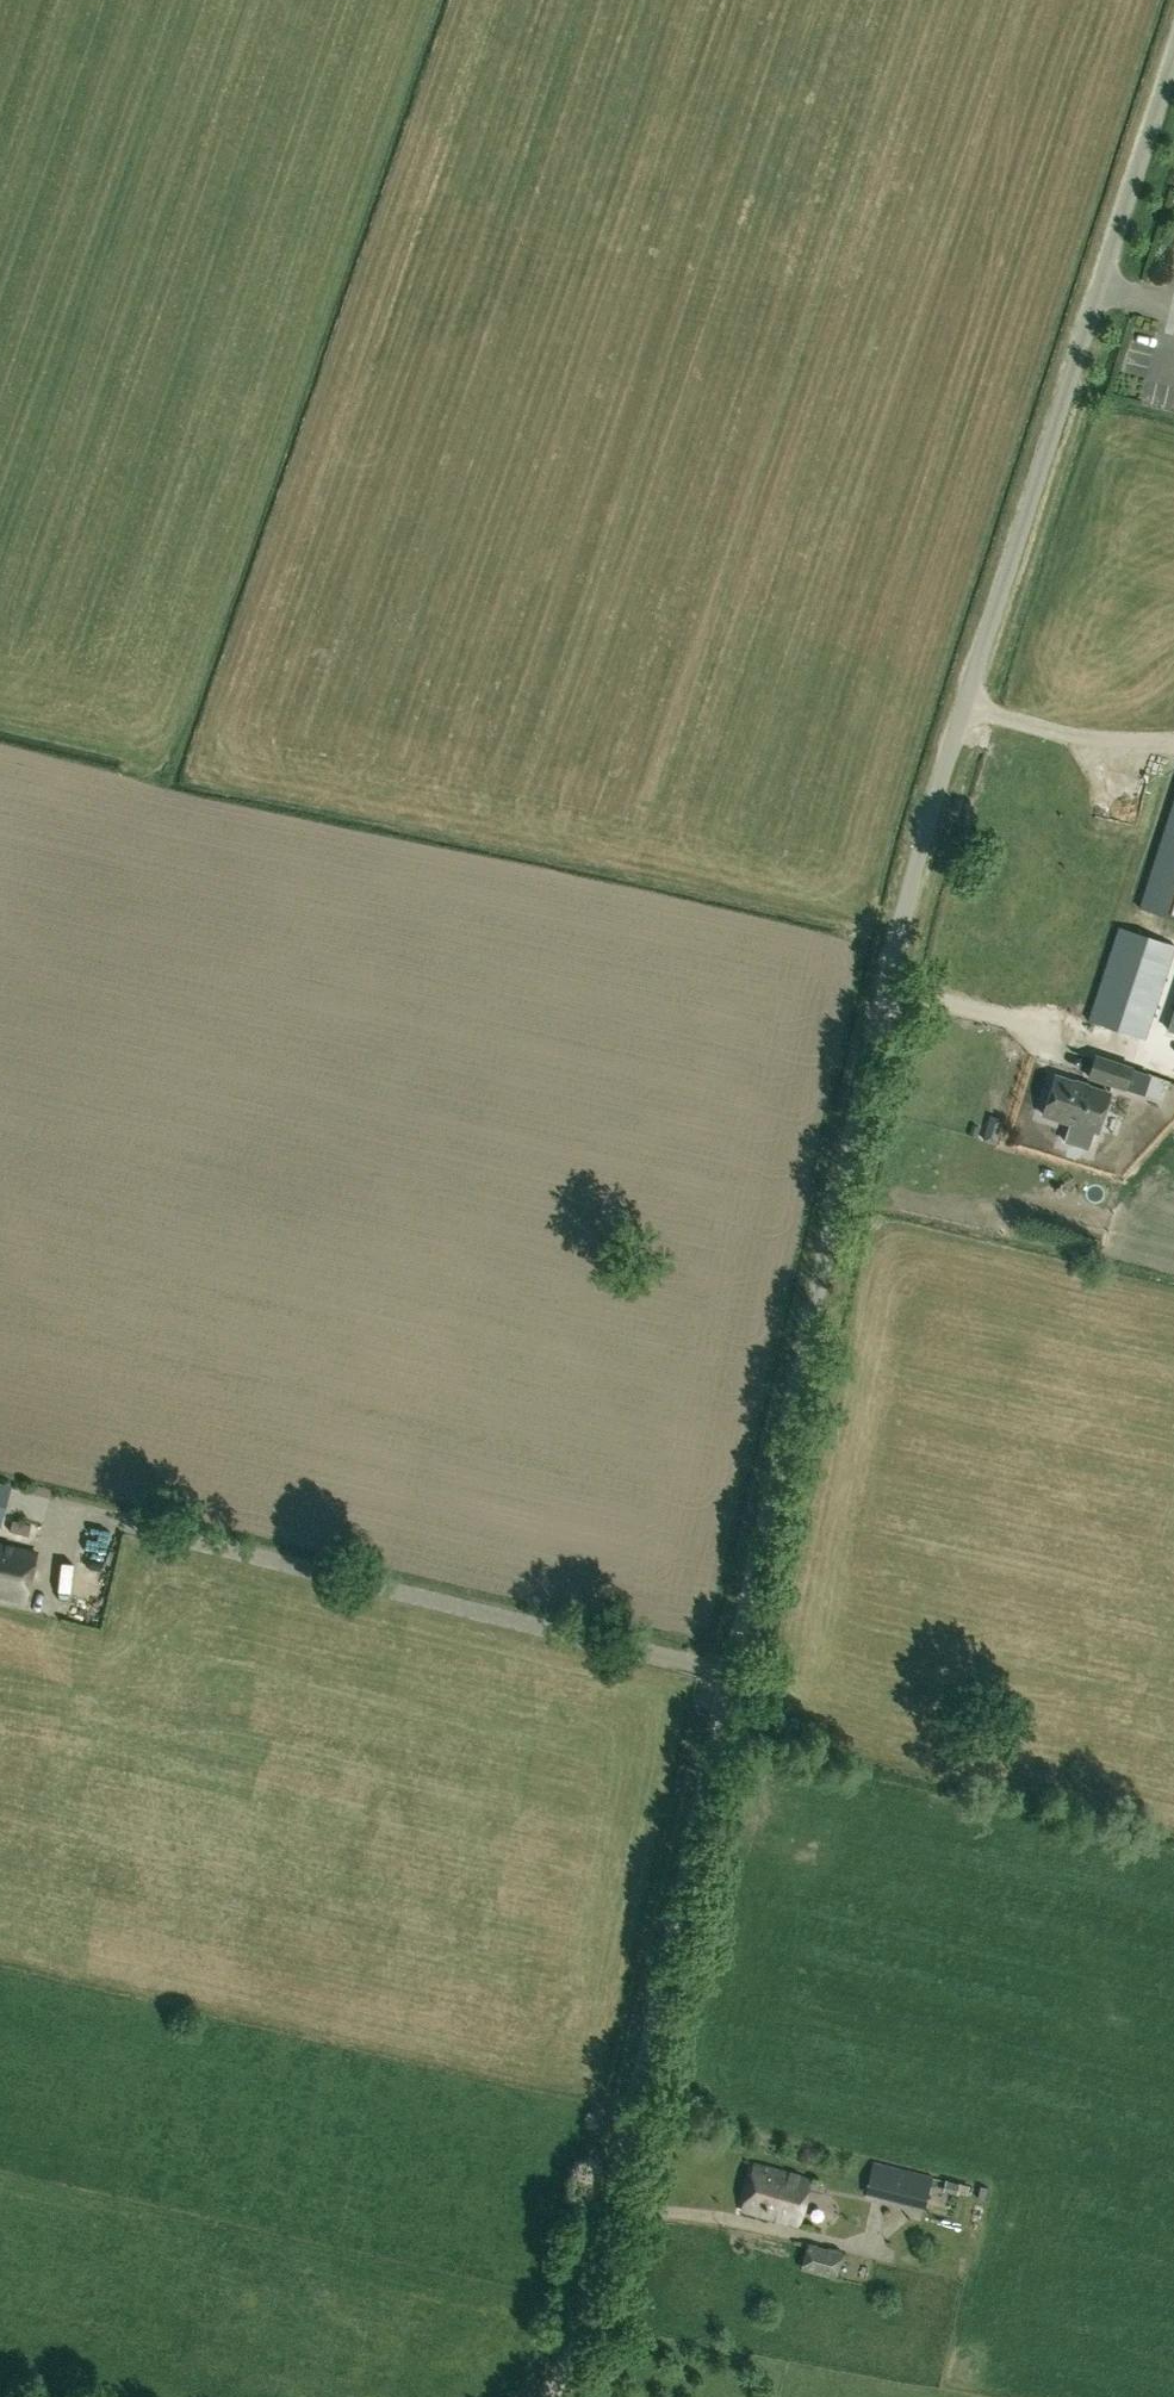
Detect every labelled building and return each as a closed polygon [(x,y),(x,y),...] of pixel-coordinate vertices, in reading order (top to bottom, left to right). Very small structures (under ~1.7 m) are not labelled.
[(1139,906),(1173,918),(1173,799),(1139,906)] [(1118,926),(1088,1019),(1144,1038),(1173,948),(1173,944),(1118,926)] [(1131,1066),(1094,1055),(1088,1075),(1124,1087),(1131,1066)] [(1109,1092),(1054,1074),(1042,1113),(1096,1131),(1109,1092)] [(2,1519),(10,1489),(0,1486),(0,1518),(2,1519)] [(30,1525),(12,1521),(9,1532),(27,1537),(30,1525)] [(26,1605),(37,1552),(0,1543),(0,1598),(26,1605)] [(932,2176),(873,2162),(865,2195),(924,2210),(932,2176)] [(739,2214),(799,2229),(812,2179),(753,2163),(739,2214)] [(959,2184),(945,2180),(942,2191),(957,2194),(959,2184)] [(842,2253),(807,2244),(800,2269),(836,2279),(842,2253)]
